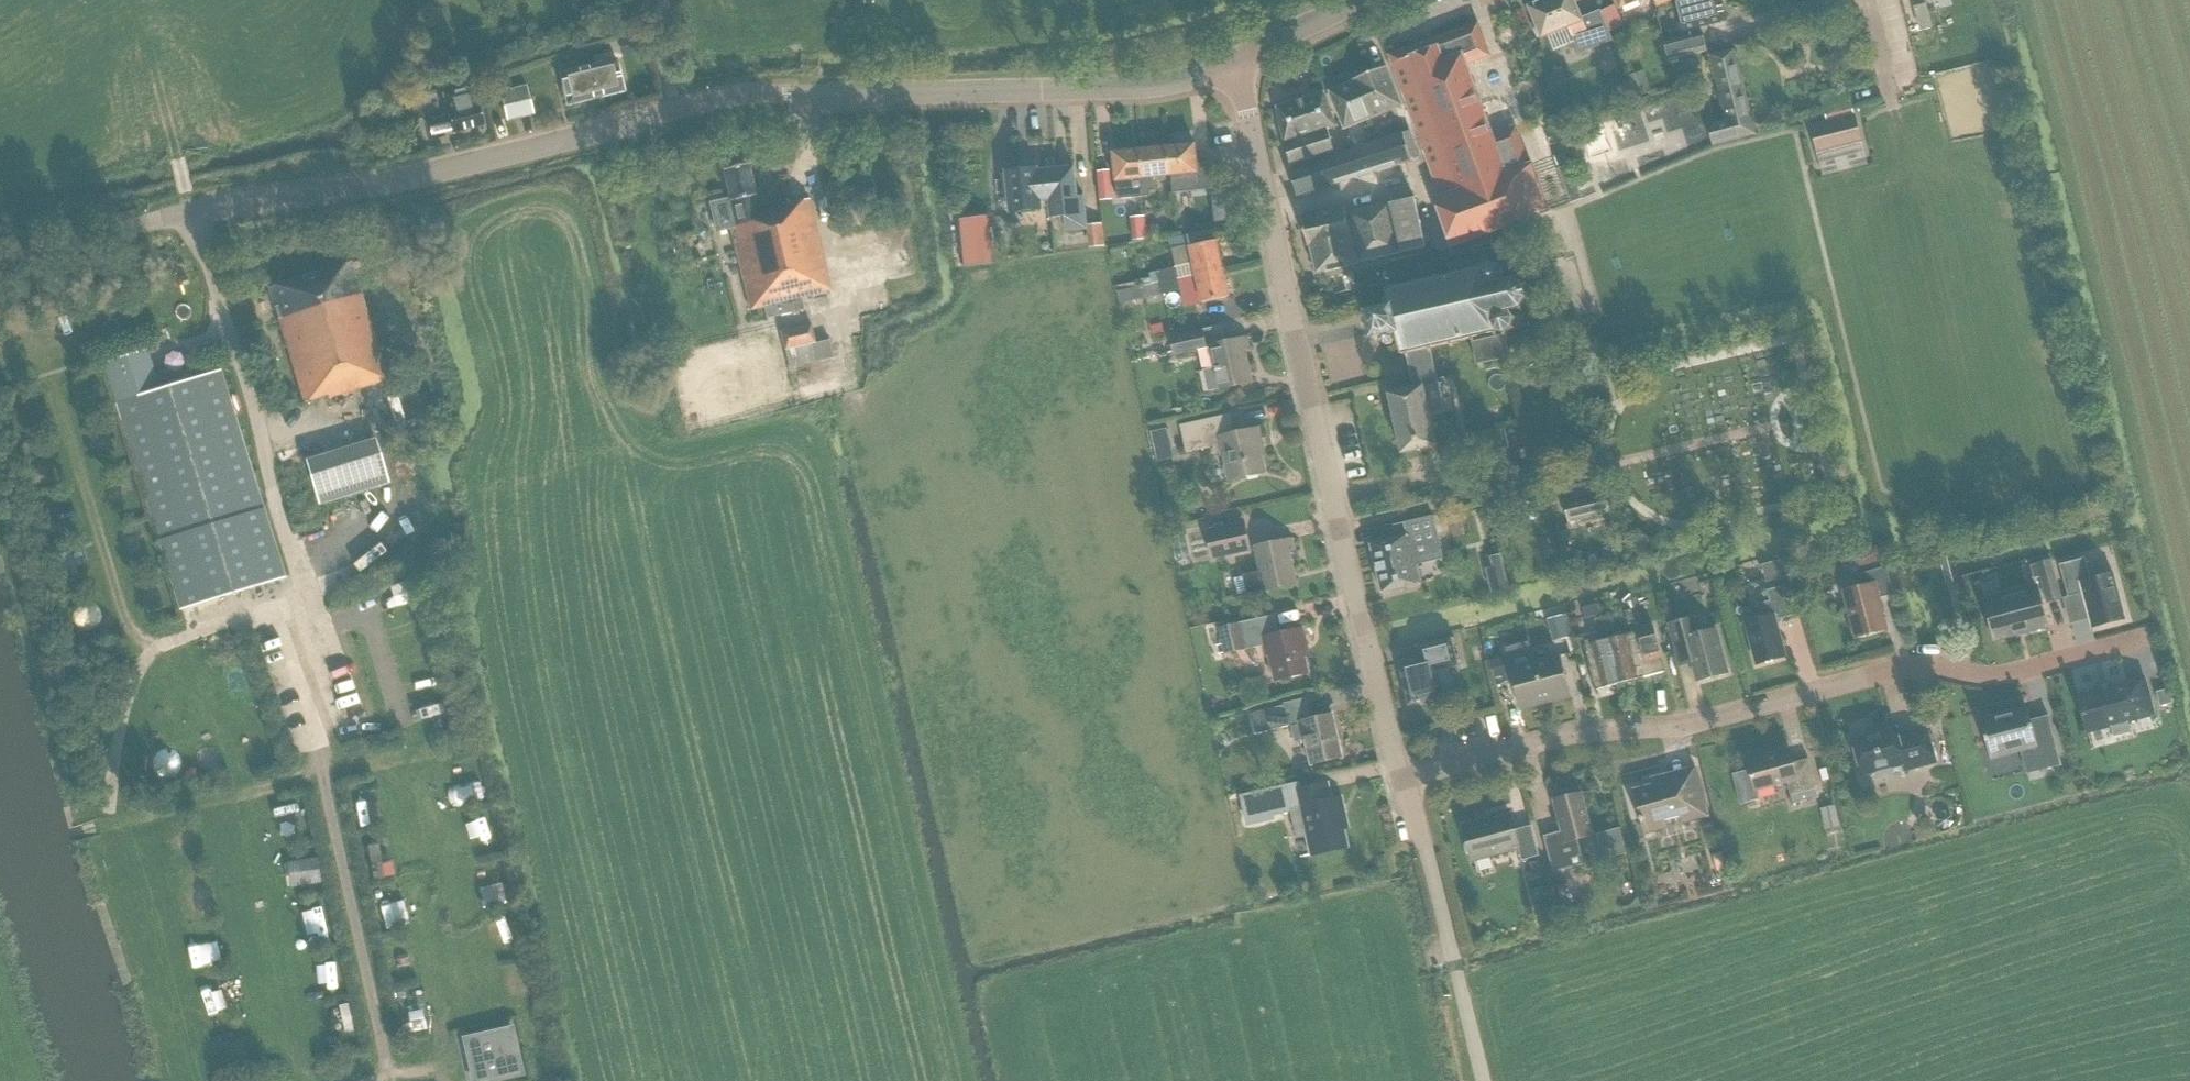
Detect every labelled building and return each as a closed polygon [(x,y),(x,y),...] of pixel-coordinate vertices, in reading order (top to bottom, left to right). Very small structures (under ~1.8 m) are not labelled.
[(1600,11),(1581,19),(1574,0),(1548,0),(1529,8),(1542,39),(1569,28),(1580,55),(1613,41),(1600,11)] [(1620,8),(1640,0),(1617,0),(1620,8)] [(1689,37),(1664,44),(1669,60),(1706,51),(1701,28),(1727,21),(1722,0),(1680,0),(1689,37)] [(1621,24),(1616,12),(1604,17),(1609,29),(1611,28),(1614,36),(1622,33),(1619,25),(1621,24)] [(1435,200),(1452,247),(1549,211),(1532,165),(1530,166),(1516,128),(1492,137),(1466,65),(1490,57),(1478,24),(1389,56),(1441,198),(1435,200)] [(641,35),(625,39),(630,54),(645,50),(641,35)] [(1755,135),(1740,75),(1734,50),(1710,56),(1726,121),(1708,125),(1713,145),(1755,135)] [(616,60),(590,66),(591,72),(596,70),(597,76),(592,77),(597,99),(624,92),(616,60)] [(591,72),(590,66),(575,70),(573,64),(559,68),(560,73),(559,74),(567,106),(597,99),(592,77),(597,76),(596,70),(591,72)] [(1353,81),(1354,82),(1329,92),(1344,130),(1401,107),(1386,67),(1353,81)] [(507,121),(533,114),(527,87),(500,94),(507,121)] [(1861,143),(1855,117),(1847,87),(1820,94),(1828,124),(1811,128),(1818,154),(1861,143)] [(443,97),(447,113),(448,116),(428,121),(432,136),(452,131),(453,134),(484,126),(474,89),(443,97)] [(1336,128),(1324,93),(1277,108),(1290,165),(1334,151),(1327,130),(1336,128)] [(1562,127),(1574,123),(1569,110),(1558,115),(1562,127)] [(1317,161),(1325,188),(1409,161),(1408,159),(1403,134),(1317,161)] [(1168,147),(1171,176),(1187,174),(1188,188),(1199,187),(1198,173),(1195,145),(1168,147)] [(1154,178),(1171,176),(1168,147),(1141,150),(1143,174),(1146,197),(1151,196),(1150,192),(1156,191),(1154,178)] [(1141,150),(1113,153),(1118,200),(1146,197),(1143,174),(1141,150)] [(1297,197),(1325,188),(1317,161),(1291,170),(1297,197)] [(748,164),(722,170),(735,227),(730,228),(750,310),(763,307),(766,319),(803,310),(801,298),(831,291),(809,199),(788,204),(787,201),(758,208),(748,164)] [(1050,201),(1052,219),(1065,217),(1067,232),(1087,230),(1084,197),(1077,197),(1074,168),(1047,171),(1050,201)] [(1041,202),(1050,201),(1047,171),(1038,171),(1038,170),(1006,173),(1010,213),(1042,210),(1041,202)] [(1097,171),(1100,195),(1113,194),(1110,170),(1097,171)] [(1346,213),(1357,263),(1402,253),(1426,248),(1415,198),(1391,204),(1391,203),(1372,207),(1346,213)] [(1357,263),(1346,213),(1345,209),(1302,219),(1308,247),(1310,247),(1316,275),(1357,265),(1357,263)] [(958,220),(963,267),(994,264),(989,217),(958,220)] [(1147,226),(1148,239),(1160,238),(1159,225),(1147,226)] [(1161,283),(1180,279),(1196,275),(1209,272),(1223,269),(1217,241),(1208,243),(1206,232),(1194,235),(1197,246),(1190,247),(1193,264),(1158,271),(1161,283)] [(1406,357),(1407,357),(1431,351),(1432,351),(1431,348),(1449,344),(1450,347),(1453,347),(1452,343),(1470,339),(1471,342),(1472,342),(1477,365),(1510,357),(1506,336),(1505,334),(1512,329),(1514,331),(1515,329),(1513,327),(1514,320),(1517,319),(1516,317),(1514,317),(1510,312),(1519,310),(1521,312),(1524,311),(1522,308),(1527,300),(1530,300),(1531,297),(1527,297),(1525,287),(1528,285),(1526,283),(1524,285),(1515,280),(1516,276),(1513,276),(1512,279),(1503,281),(1504,275),(1507,274),(1506,272),(1504,273),(1499,266),(1500,264),(1498,263),(1497,265),(1490,263),(1489,261),(1488,261),(1486,255),(1447,264),(1450,276),(1438,278),(1437,275),(1434,276),(1435,279),(1416,283),(1415,280),(1412,281),(1413,284),(1393,289),(1393,285),(1390,286),(1391,289),(1386,290),(1391,310),(1368,315),(1374,341),(1382,339),(1383,343),(1387,346),(1391,345),(1394,341),(1393,337),(1397,336),(1401,355),(1405,354),(1406,357)] [(387,380),(351,263),(268,288),(304,403),(327,395),(328,398),(377,383),(387,380)] [(1229,297),(1223,269),(1196,275),(1202,303),(1229,297)] [(1182,290),(1180,279),(1161,283),(1163,294),(1182,290)] [(1161,283),(1142,287),(1144,298),(1163,294),(1161,283)] [(791,368),(835,357),(830,339),(817,342),(812,322),(781,330),(785,350),(791,368)] [(1226,343),(1223,330),(1222,325),(1170,335),(1174,356),(1211,347),(1215,368),(1204,371),(1208,392),(1252,382),(1245,351),(1250,350),(1248,338),(1226,343)] [(263,508),(220,371),(159,390),(147,350),(104,364),(180,610),(285,577),(263,508)] [(1445,412),(1431,351),(1407,357),(1414,389),(1389,395),(1402,454),(1436,446),(1429,416),(1445,412)] [(1263,447),(1259,429),(1234,434),(1230,415),(1180,426),(1186,453),(1219,446),(1221,456),(1224,455),(1230,481),(1265,473),(1259,447),(1263,447)] [(1157,460),(1167,458),(1161,430),(1151,432),(1157,460)] [(389,483),(376,438),(304,459),(318,504),(389,483)] [(1611,513),(1606,492),(1596,494),(1593,482),(1576,486),(1579,499),(1564,502),(1569,523),(1611,513)] [(1404,523),(1407,536),(1371,545),(1382,594),(1421,584),(1417,565),(1444,559),(1433,516),(1404,523)] [(1213,559),(1249,551),(1242,523),(1207,531),(1213,559)] [(1308,556),(1319,554),(1316,533),(1305,534),(1308,556)] [(1192,554),(1188,538),(1175,541),(1179,557),(1192,554)] [(1243,577),(1247,595),(1296,584),(1289,553),(1295,552),(1292,540),(1272,544),(1255,548),(1260,573),(1243,577)] [(1879,547),(1870,549),(1867,550),(1870,561),(1874,563),(1882,561),(1879,547)] [(1486,570),(1492,593),(1510,589),(1501,555),(1490,557),(1493,568),(1486,570)] [(1774,562),(1779,580),(1791,576),(1786,559),(1774,562)] [(2036,564),(2030,566),(2034,579),(2040,578),(2046,604),(2062,600),(2052,559),(2036,563),(2036,564)] [(2068,597),(2083,593),(2092,628),(2125,619),(2113,574),(2091,580),(2085,559),(2060,565),(2068,597)] [(1887,568),(1858,575),(1862,588),(1843,593),(1855,638),(1888,629),(1880,599),(1894,595),(1887,568)] [(1758,604),(1762,619),(1746,623),(1757,665),(1785,657),(1776,621),(1795,615),(1787,586),(1768,591),(1770,601),(1758,604)] [(1985,600),(1996,640),(2046,627),(2036,586),(1985,600)] [(1583,608),(1586,619),(1601,615),(1598,604),(1583,608)] [(1636,623),(1632,610),(1625,612),(1628,625),(1636,623)] [(1555,642),(1570,638),(1564,615),(1548,619),(1555,642)] [(1279,635),(1274,616),(1239,623),(1218,628),(1225,655),(1245,650),(1264,646),(1266,656),(1269,655),(1275,681),(1309,674),(1304,648),(1307,647),(1303,629),(1279,635)] [(1612,629),(1609,616),(1602,618),(1603,624),(1605,630),(1612,629)] [(1595,619),(1598,632),(1605,630),(1603,624),(1602,618),(1595,619)] [(1727,673),(1715,630),(1699,635),(1694,618),(1668,625),(1680,666),(1693,663),(1698,681),(1727,673)] [(1654,628),(1630,634),(1642,678),(1666,672),(1654,628)] [(1630,634),(1607,640),(1619,684),(1642,678),(1630,634)] [(1406,685),(1404,685),(1409,706),(1444,698),(1437,672),(1458,667),(1451,639),(1417,647),(1420,660),(1399,665),(1403,679),(1404,679),(1406,685)] [(1619,684),(1607,640),(1584,646),(1596,690),(1619,684)] [(1560,655),(1535,662),(1546,703),(1571,697),(1560,655)] [(1508,678),(1502,657),(1491,660),(1496,681),(1508,678)] [(1546,703),(1535,662),(1510,668),(1521,710),(1546,703)] [(2114,737),(2130,733),(2127,722),(2154,715),(2144,679),(2112,687),(2111,685),(2095,689),(2096,692),(2077,696),(2087,733),(2111,727),(2114,737)] [(2156,692),(2160,707),(2173,704),(2169,689),(2156,692)] [(1283,704),(1284,706),(1265,710),(1254,713),(1259,734),(1270,731),(1291,726),(1294,742),(1306,739),(1312,765),(1342,758),(1332,715),(1312,720),(1307,698),(1283,704)] [(2060,767),(2062,766),(2054,736),(2036,740),(2028,709),(2013,713),(2012,711),(1980,720),(1991,760),(2032,749),(2038,771),(2060,765),(2060,767)] [(1899,741),(1896,728),(1852,740),(1862,777),(1875,773),(1877,777),(1881,780),(1890,777),(1893,773),(1892,768),(1903,765),(1905,772),(1937,764),(1929,733),(1899,741)] [(1793,763),(1790,751),(1747,762),(1755,792),(1787,783),(1791,796),(1794,804),(1818,797),(1816,789),(1808,759),(1793,763)] [(1709,817),(1696,768),(1651,779),(1653,786),(1634,791),(1645,834),(1667,829),(1665,820),(1681,816),(1683,824),(1709,817)] [(1331,801),(1327,785),(1290,793),(1294,811),(1302,809),(1312,855),(1348,847),(1344,830),(1348,829),(1342,799),(1331,801)] [(1282,812),(1278,794),(1243,802),(1247,820),(1282,812)] [(1593,836),(1581,794),(1554,801),(1562,831),(1543,836),(1553,873),(1585,865),(1578,840),(1593,836)] [(1841,827),(1835,806),(1821,809),(1827,831),(1841,827)] [(1482,820),(1463,825),(1473,862),(1519,850),(1522,861),(1540,857),(1531,826),(1515,830),(1511,815),(1483,823),(1482,820)] [(1601,833),(1603,842),(1614,839),(1618,852),(1626,850),(1621,828),(1601,833)] [(1713,855),(1717,871),(1726,869),(1722,853),(1713,855)] [(1543,874),(1540,861),(1530,864),(1534,877),(1543,874)] [(401,906),(380,911),(385,929),(406,923),(401,906)] [(520,1073),(510,1030),(465,1040),(469,1055),(479,1052),(483,1066),(472,1069),(475,1080),(484,1080),(520,1073)]
